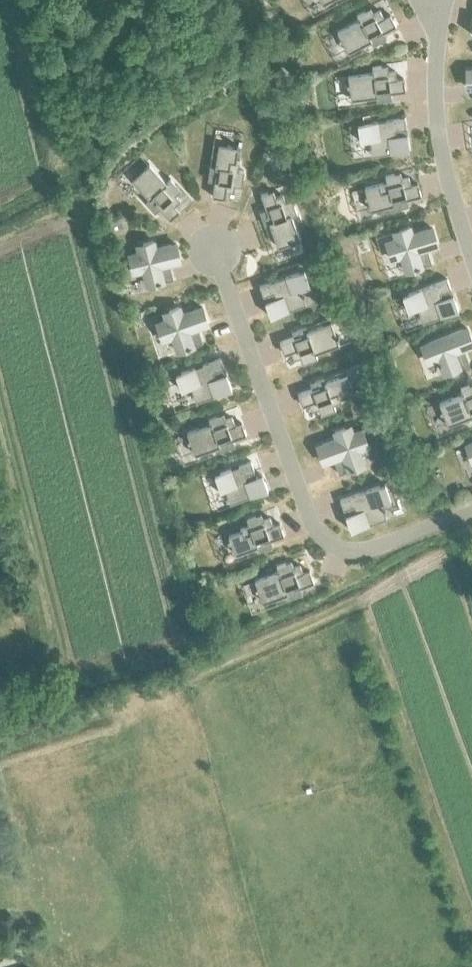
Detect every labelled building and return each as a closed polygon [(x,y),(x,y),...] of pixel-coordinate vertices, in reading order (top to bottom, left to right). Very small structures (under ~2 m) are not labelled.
[(371,40),(373,44),(381,41),(377,34),(395,25),(390,15),(384,18),(380,11),(373,14),(370,8),(358,14),(360,20),(339,31),(349,51),(371,40)] [(374,73),(349,76),(352,99),(376,96),(375,90),(386,89),(386,92),(391,91),(391,92),(405,90),(404,78),(396,79),(395,71),(388,72),(387,65),(373,67),(374,73)] [(372,153),(408,149),(406,134),(396,136),(395,128),(406,127),(405,118),(358,124),(360,139),(370,138),(372,153)] [(213,195),(224,197),(225,190),(234,191),(235,183),(241,184),(243,171),(237,170),(239,161),(235,161),(237,147),(220,144),(216,167),(210,166),(209,174),(216,175),(213,195)] [(157,203),(170,218),(179,210),(174,205),(180,199),(175,193),(179,189),(170,179),(166,183),(149,164),(133,179),(150,198),(146,201),(152,208),(157,203)] [(387,182),(365,187),(371,208),(382,206),(384,211),(403,207),(401,199),(420,194),(417,184),(410,185),(408,177),(401,179),(399,173),(386,176),(387,182)] [(271,222),(279,246),(300,238),(291,214),(296,213),(292,200),(286,202),(283,195),(275,198),(273,191),(262,195),(269,213),(262,216),(265,224),(271,222)] [(407,271),(421,266),(421,265),(431,262),(429,254),(418,257),(416,249),(437,243),(432,228),(411,235),(409,227),(395,231),(397,239),(387,242),(391,257),(402,254),(407,271)] [(148,284),(173,278),(171,269),(161,271),(159,264),(180,259),(176,244),(155,249),(153,241),(138,245),(140,253),(130,255),(134,270),(145,268),(148,284)] [(310,285),(304,270),(260,286),(264,295),(274,291),(277,297),(266,301),(271,316),(306,303),(300,289),(310,285)] [(424,321),(458,309),(453,295),(442,299),(439,292),(450,288),(447,279),(403,295),(409,310),(419,307),(424,321)] [(173,335),(179,350),(203,341),(199,332),(189,336),(187,330),(208,322),(202,307),(182,314),(179,306),(165,312),(167,319),(157,323),(163,339),(173,335)] [(302,355),(304,361),(317,357),(315,352),(338,343),(331,323),(307,331),(305,325),(297,328),(300,335),(281,342),(284,352),(291,350),(294,358),(302,355)] [(423,345),(429,360),(439,356),(445,372),(459,366),(469,362),(465,354),(455,357),(453,351),(471,343),(471,341),(467,328),(423,345)] [(197,401),(232,388),(226,373),(215,377),(213,371),(223,367),(220,358),(176,374),(182,390),(192,386),(197,401)] [(320,407),(322,413),(335,408),(333,403),(341,400),(340,396),(353,392),(347,375),(326,382),(324,377),(316,380),(318,387),(299,393),(303,404),(310,401),(312,409),(320,407)] [(448,423),(471,414),(471,415),(471,385),(462,389),(464,394),(440,403),(448,423)] [(221,450),(230,447),(227,439),(245,433),(242,423),(234,425),(232,418),(225,420),(223,414),(210,418),(212,424),(188,432),(195,453),(220,445),(221,450)] [(336,464),(339,473),(364,464),(358,448),(368,445),(362,430),(352,433),(349,426),(335,431),(338,438),(318,446),(323,460),(343,453),(346,460),(336,464)] [(231,502),(268,489),(263,474),(246,480),(244,473),(254,470),(251,461),(215,474),(224,499),(229,497),(231,502)] [(385,517),(380,502),(390,499),(384,484),(341,499),(344,508),(355,504),(357,511),(346,515),(352,529),(385,517)] [(257,546),(259,550),(268,547),(265,540),(284,534),(280,522),(273,525),(270,517),(263,520),(261,514),(247,518),(249,524),(241,526),(242,530),(229,535),(235,553),(257,546)] [(288,598),(298,594),(295,587),(314,581),(310,569),(302,572),(300,564),(293,567),(291,560),(277,565),(279,571),(255,579),(263,601),(286,592),(288,598)]
